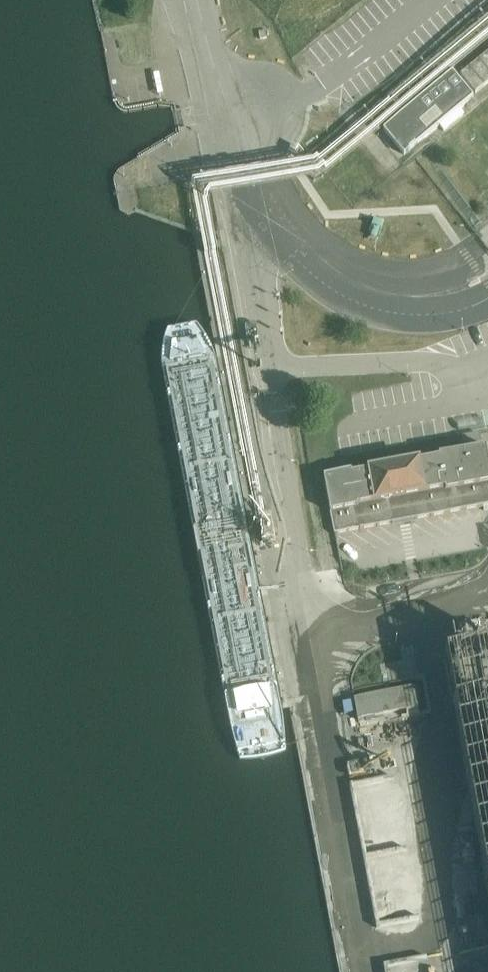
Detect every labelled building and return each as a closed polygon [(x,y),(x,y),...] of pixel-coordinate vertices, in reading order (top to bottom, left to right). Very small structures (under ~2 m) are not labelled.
[(487,83),(487,51),(461,73),(476,93),(487,83)] [(472,97),(453,74),(383,131),(403,156),(472,97)] [(377,218),(377,233),(389,233),(389,217),(377,218)] [(336,535),(487,507),(487,455),(487,449),(325,479),(336,535)] [(442,664),(487,915),(487,656),(442,664)] [(423,682),(359,695),(365,724),(428,711),(423,682)] [(397,773),(356,780),(366,838),(397,833),(392,807),(402,806),(397,773)] [(372,852),(381,924),(427,918),(418,846),(372,852)]
